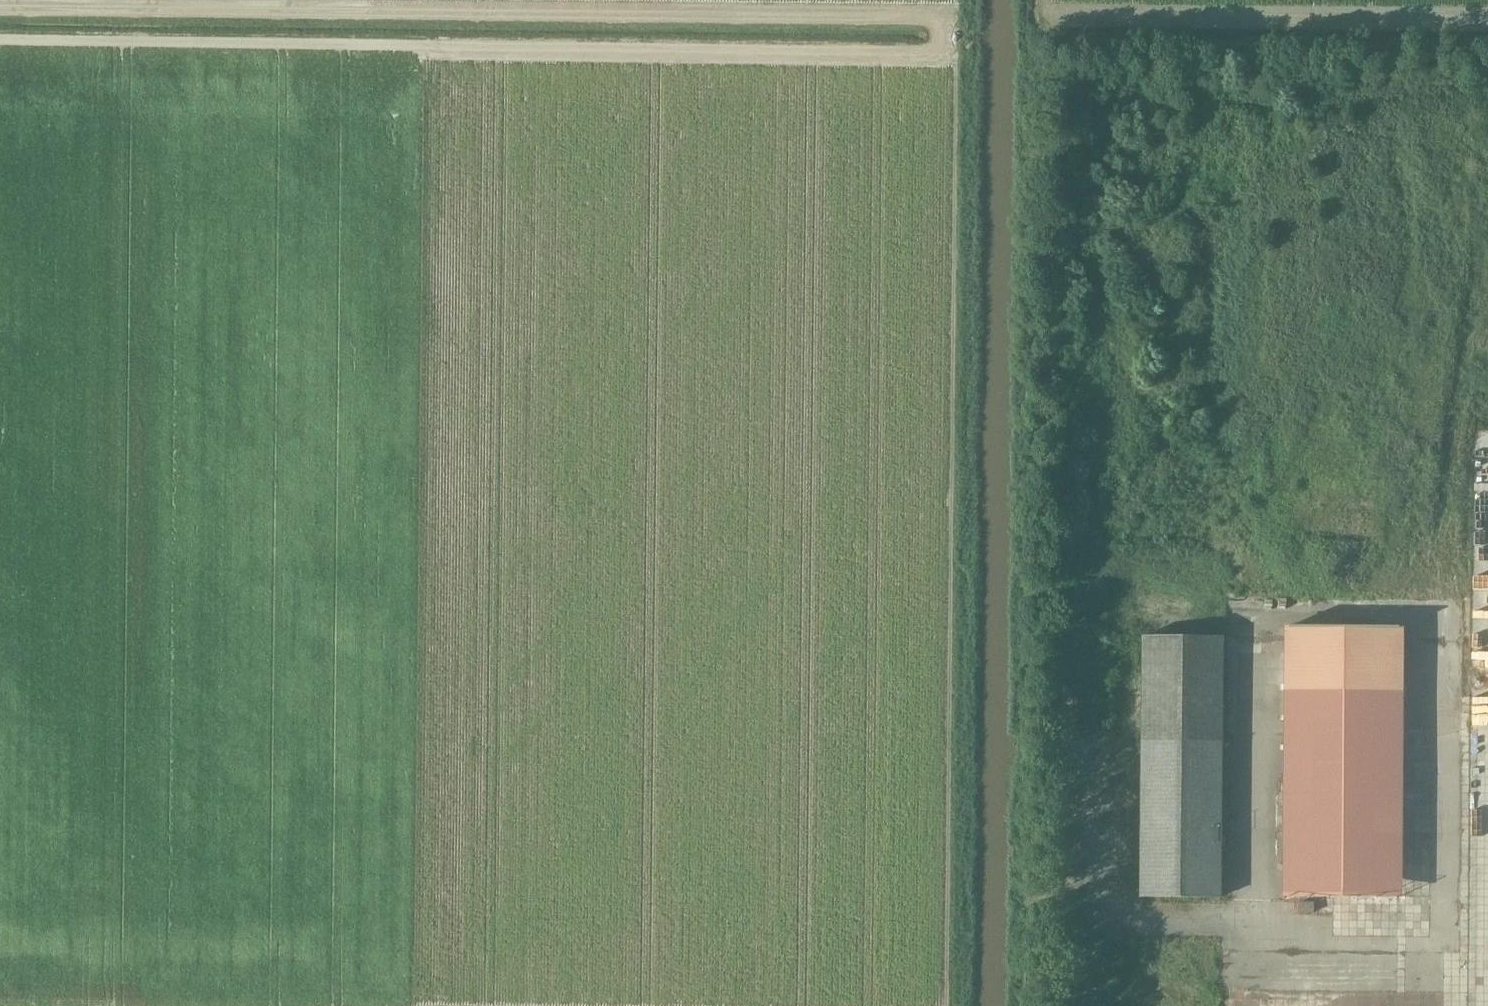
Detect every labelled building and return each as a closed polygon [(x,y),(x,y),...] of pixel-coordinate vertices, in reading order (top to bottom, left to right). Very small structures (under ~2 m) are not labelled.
[(1398,688),(1398,626),(1290,625),(1289,687),(1398,688)] [(1222,741),(1223,637),(1140,636),(1138,896),(1220,897),(1222,741)] [(1485,738),(1485,742),(1487,742),(1487,725),(1461,725),(1461,738),(1485,738)] [(1316,905),(1419,906),(1421,738),(1316,737),(1315,782),(1295,781),(1295,788),(1277,788),(1276,855),(1316,856),(1316,905)] [(1486,849),(1487,847),(1487,832),(1479,839),(1486,849)] [(1313,912),(1313,902),(1298,902),(1298,912),(1313,912)] [(1267,960),(1268,974),(1283,973),(1282,959),(1267,960)] [(1392,982),(1410,981),(1409,960),(1392,961),(1392,982)]
